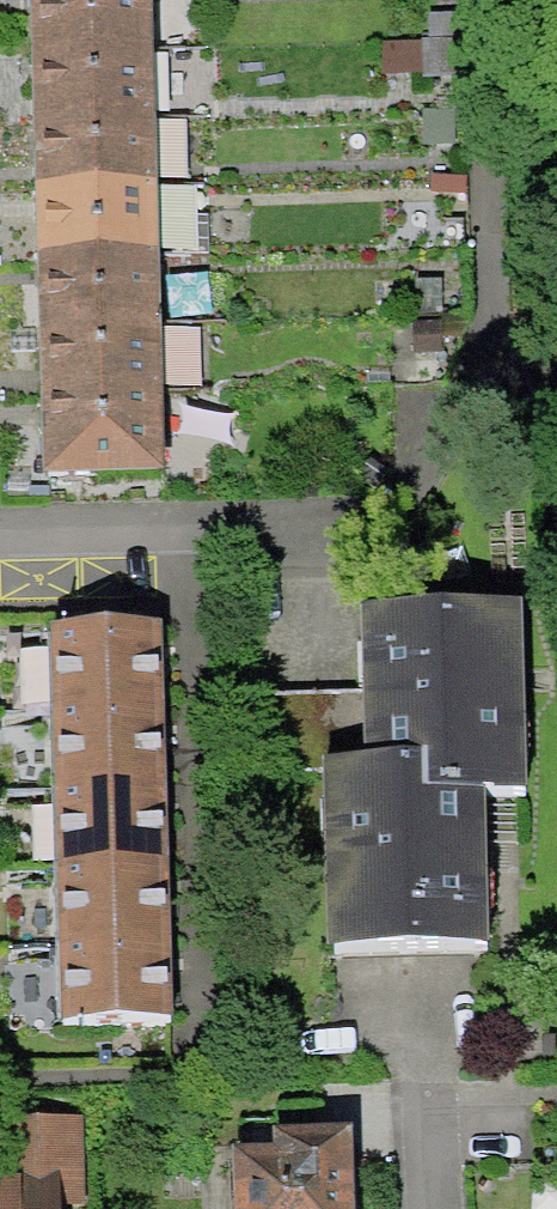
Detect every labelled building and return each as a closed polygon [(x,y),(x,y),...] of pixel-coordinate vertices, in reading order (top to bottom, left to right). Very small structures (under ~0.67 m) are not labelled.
[(13,472),(145,468),(132,0),(0,0),(0,40),(13,472)] [(371,762),(334,765),(334,961),(505,961),(505,806),(539,806),(539,613),(374,614),(371,762)] [(140,1022),(133,617),(19,619),(27,1024),(140,1022)] [(366,690),(267,697),(272,769),(371,762),(366,690)] [(88,1122),(8,1123),(8,1181),(0,1181),(0,1208),(89,1208),(88,1122)] [(331,1145),(211,1149),(212,1208),(333,1208),(331,1145)]
